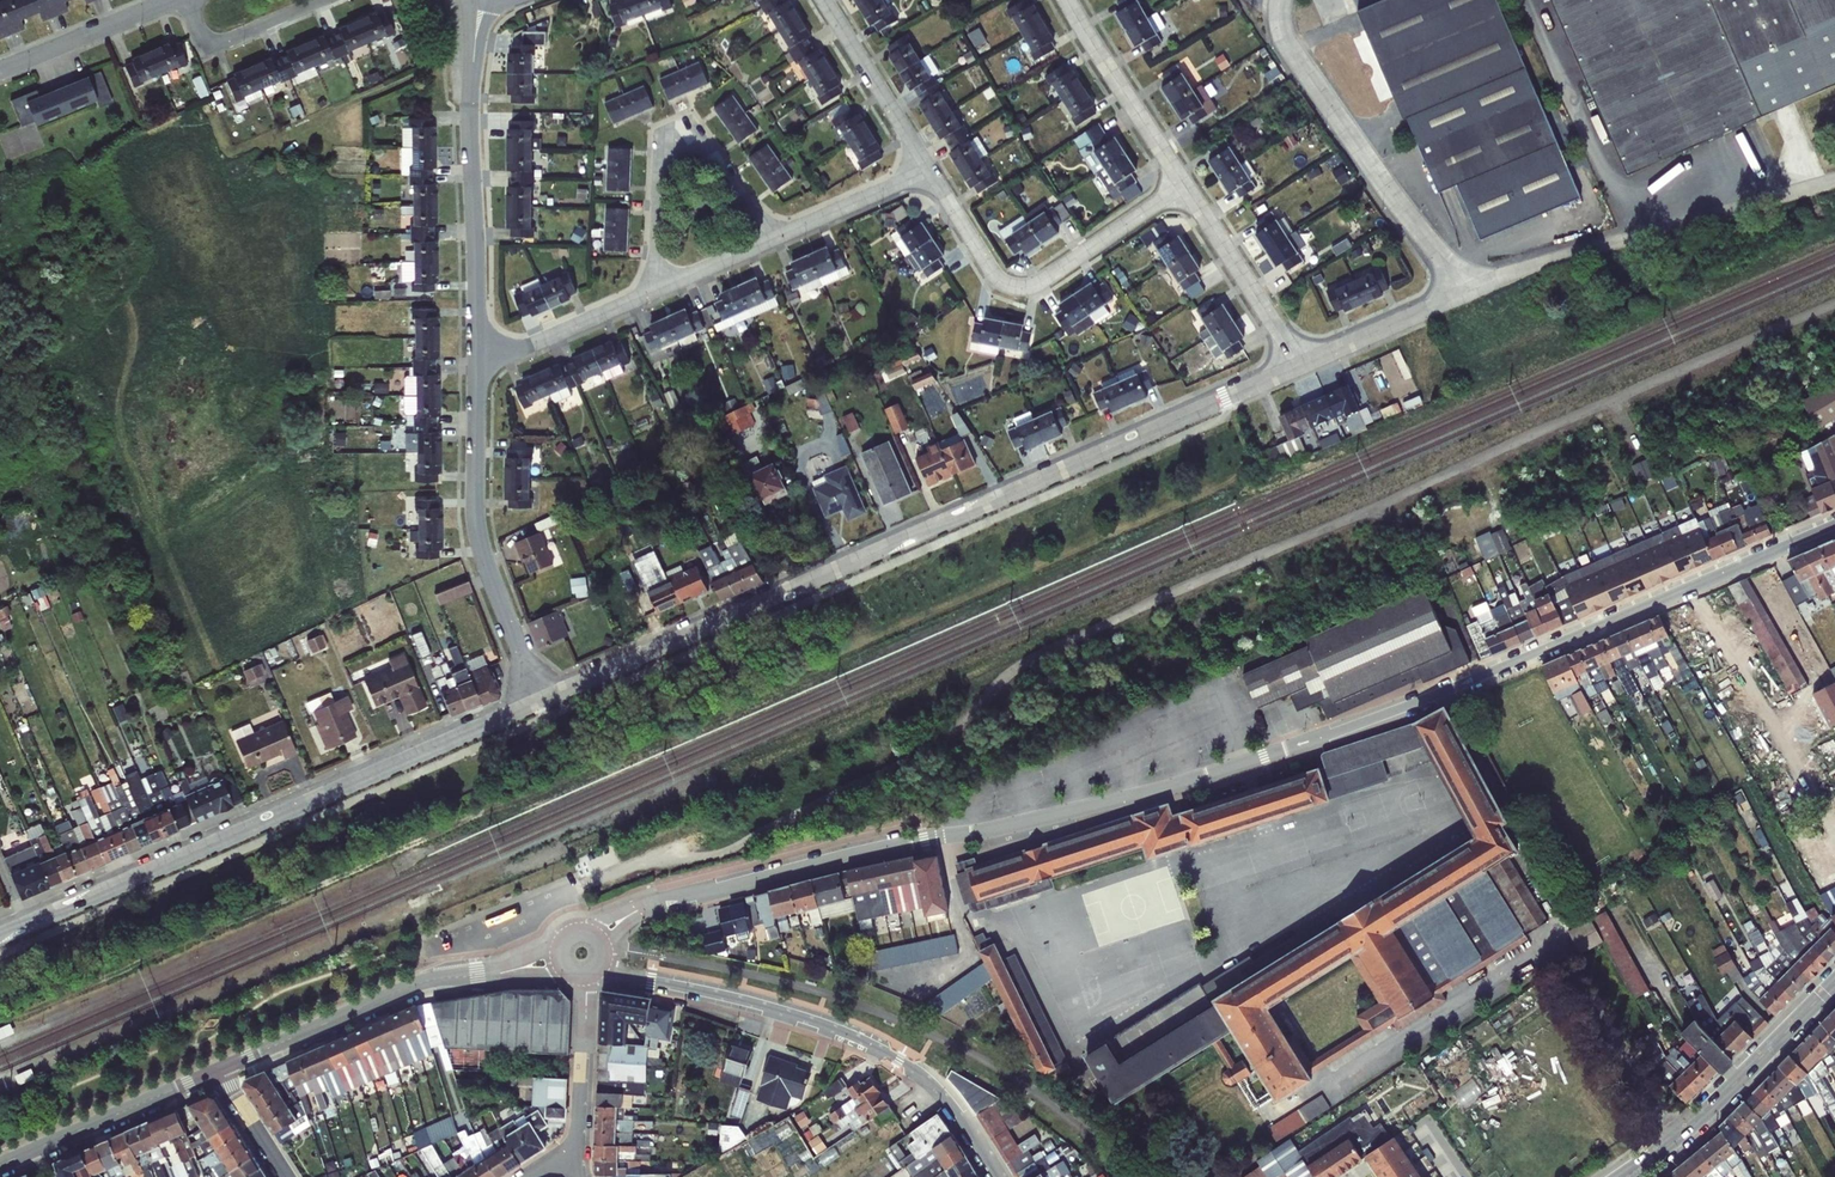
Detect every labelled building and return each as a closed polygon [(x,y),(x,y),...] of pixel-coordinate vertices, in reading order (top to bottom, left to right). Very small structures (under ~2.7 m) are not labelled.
[(0,0),(0,5),(12,33),(25,28),(21,19),(30,15),(24,0),(0,0)] [(30,15),(39,11),(42,21),(56,15),(50,0),(24,0),(30,15)] [(56,15),(68,10),(65,1),(68,0),(50,0),(56,15)] [(617,2),(625,22),(626,21),(644,15),(638,0),(617,0),(617,2)] [(644,15),(662,8),(663,8),(660,0),(638,0),(644,15)] [(663,8),(662,8),(663,11),(672,8),(669,0),(660,0),(663,8)] [(785,0),(775,0),(762,8),(763,8),(765,12),(767,16),(770,14),(769,13),(787,2),(785,0)] [(780,31),(801,19),(790,0),(787,2),(769,13),(770,14),(780,31)] [(860,8),(871,26),(874,24),(892,13),(891,12),(884,0),(873,0),(860,8)] [(1013,17),(1031,6),(1027,0),(1024,0),(1006,11),(1011,19),(1014,17),(1013,17)] [(1138,1),(1137,0),(1121,0),(1117,2),(1122,10),(1138,1)] [(1497,0),(1384,0),(1357,11),(1365,30),(1352,36),(1381,105),(1396,99),(1404,119),(1408,118),(1419,145),(1537,95),(1497,0)] [(1627,175),(1834,85),(1834,0),(1550,0),(1627,175)] [(1122,10),(1117,13),(1126,29),(1147,18),(1147,17),(1138,1),(1122,10)] [(626,21),(625,22),(617,2),(609,5),(618,27),(627,24),(626,21)] [(12,33),(0,5),(0,38),(12,33)] [(1024,35),(1044,23),(1034,5),(1031,6),(1013,17),(1014,17),(1024,35)] [(385,34),(384,34),(385,36),(394,33),(385,11),(377,15),(385,34)] [(892,13),(874,24),(878,31),(899,20),(894,11),(891,12),(892,13)] [(376,12),(358,20),(367,42),(384,34),(385,34),(377,15),(376,12)] [(1158,12),(1147,17),(1147,18),(1157,34),(1167,27),(1158,12)] [(580,15),(578,22),(589,25),(591,18),(580,15)] [(1147,18),(1126,29),(1136,46),(1141,43),(1157,34),(1147,18)] [(811,36),(801,19),(780,31),(790,47),(791,48),(808,37),(811,36)] [(358,20),(338,29),(339,32),(347,51),(348,50),(367,42),(358,20)] [(978,20),(972,24),(974,29),(981,25),(978,20)] [(954,21),(947,26),(952,35),(960,31),(954,21)] [(971,26),(968,22),(961,26),(964,30),(971,26)] [(1054,40),(1044,23),(1024,35),(1033,52),(1051,42),(1054,40)] [(976,45),(988,41),(983,28),(972,32),(976,45)] [(547,31),(523,31),(523,45),(536,45),(547,45),(547,31)] [(339,32),(332,34),(341,56),(344,61),(352,58),(350,52),(349,53),(348,50),(347,51),(339,32)] [(332,34),(325,38),(333,56),(332,56),(334,59),(341,56),(332,34)] [(892,54),(909,43),(910,44),(913,42),(908,34),(888,46),(892,54)] [(1162,43),(1157,34),(1141,43),(1146,52),(1162,43)] [(323,35),(305,43),(314,64),(332,56),(333,56),(325,38),(323,35)] [(793,56),(813,45),(808,37),(791,48),(790,47),(788,49),(790,53),(793,56)] [(400,40),(395,45),(399,50),(404,45),(400,40)] [(178,42),(170,46),(178,65),(178,67),(186,63),(178,42)] [(1051,42),(1033,52),(1031,53),(1035,61),(1056,50),(1051,42)] [(168,43),(150,51),(159,72),(178,65),(170,46),(168,43)] [(305,43),(285,51),(286,54),(294,73),(295,72),(314,64),(305,43)] [(892,54),(890,56),(900,73),(921,61),(910,44),(909,43),(892,54)] [(523,45),(512,45),(512,53),(533,53),(533,55),(535,55),(536,45),(523,45)] [(813,45),(793,56),(795,61),(798,64),(800,63),(799,62),(817,51),(813,45)] [(731,48),(727,53),(733,60),(738,55),(731,48)] [(810,79),(831,67),(820,49),(817,51),(799,62),(800,63),(810,79)] [(131,59),(133,62),(141,80),(159,72),(150,51),(131,59)] [(971,51),(964,56),(969,65),(976,60),(971,51)] [(695,52),(689,54),(692,61),(698,59),(695,52)] [(533,55),(533,53),(512,53),(509,53),(508,73),(532,73),(533,55)] [(286,54),(280,57),(289,79),(289,78),(297,75),(295,72),(294,73),(286,54)] [(1215,60),(1222,72),(1231,66),(1224,54),(1215,60)] [(929,55),(921,61),(931,76),(933,75),(939,72),(929,55)] [(1263,58),(1257,55),(1255,61),(1261,63),(1263,58)] [(271,57),(252,65),(262,87),(279,80),(281,79),(272,60),(271,57)] [(280,57),(272,60),(281,79),(279,80),(280,82),(285,80),(289,79),(280,57)] [(992,57),(984,61),(988,68),(996,64),(992,57)] [(921,61),(900,73),(911,90),(914,88),(931,77),(931,76),(921,61)] [(133,62),(125,66),(134,86),(142,83),(141,80),(133,62)] [(699,63),(680,71),(689,91),(708,83),(699,63)] [(252,65),(233,74),(234,77),(243,95),(260,88),(262,87),(252,65)] [(668,65),(660,69),(662,74),(671,71),(668,65)] [(1053,83),(1070,72),(1065,65),(1046,77),(1051,85),(1053,83)] [(1166,84),(1182,74),(1177,66),(1162,76),(1166,84)] [(1277,66),(1265,74),(1270,82),(1282,73),(1277,66)] [(841,84),(831,67),(810,79),(820,96),(820,97),(838,86),(841,84)] [(1064,100),(1083,87),(1073,70),(1070,72),(1053,83),(1064,100)] [(680,71),(660,79),(669,100),(689,91),(680,71)] [(377,72),(366,76),(370,84),(380,79),(377,72)] [(532,93),(532,73),(508,73),(508,95),(511,95),(532,94),(532,93)] [(1166,84),(1162,87),(1172,104),(1193,91),(1182,74),(1166,84)] [(938,83),(933,75),(931,76),(931,77),(914,88),(918,95),(938,83)] [(35,90),(11,101),(22,126),(35,120),(36,124),(96,98),(87,77),(39,98),(35,90)] [(243,95),(234,77),(226,80),(235,102),(244,98),(243,95)] [(602,83),(601,90),(610,86),(610,84),(614,82),(613,79),(602,83)] [(943,91),(938,83),(918,95),(922,102),(940,92),(940,93),(943,91)] [(1202,85),(1193,91),(1202,105),(1211,99),(1202,85)] [(644,86),(625,95),(634,115),(653,107),(644,86)] [(843,93),(838,86),(820,97),(820,96),(818,97),(823,105),(843,93)] [(1094,105),(1083,87),(1064,100),(1074,116),(1074,117),(1092,107),(1094,105)] [(243,95),(244,98),(246,102),(262,95),(260,88),(243,95)] [(618,97),(624,95),(622,89),(616,91),(618,97)] [(991,90),(984,94),(988,99),(994,96),(991,90)] [(1193,91),(1172,104),(1182,120),(1188,116),(1203,107),(1202,105),(1193,91)] [(922,102),(919,104),(930,122),(951,109),(940,93),(940,92),(922,102)] [(532,93),(532,94),(511,95),(511,103),(535,103),(535,93),(532,93)] [(618,97),(605,103),(614,124),(634,115),(625,95),(624,95),(618,97)] [(1557,143),(1537,95),(1419,145),(1439,192),(1458,185),(1557,143)] [(733,96),(715,109),(727,126),(745,113),(733,96)] [(748,97),(743,100),(747,107),(752,104),(748,97)] [(323,99),(317,104),(321,109),(327,104),(323,99)] [(300,102),(288,107),(292,117),(304,112),(300,102)] [(144,106),(138,109),(140,116),(147,113),(144,106)] [(1092,107),(1074,117),(1074,116),(1072,118),(1077,126),(1096,114),(1092,107)] [(1209,114),(1203,107),(1188,116),(1193,124),(1209,114)] [(800,108),(795,112),(799,117),(805,112),(800,108)] [(839,126),(857,115),(852,108),(832,120),(837,129),(840,127),(839,126)] [(751,109),(746,113),(749,118),(755,114),(751,109)] [(951,109),(930,122),(941,139),(945,137),(961,126),(951,109)] [(513,112),(511,120),(532,121),(532,113),(513,112)] [(745,113),(727,126),(739,143),(758,130),(749,118),(746,113),(745,113)] [(857,115),(839,126),(840,127),(850,144),(871,132),(860,114),(857,115)] [(1017,114),(1014,119),(1023,124),(1026,118),(1017,114)] [(376,115),(368,118),(371,124),(379,121),(376,115)] [(586,115),(580,119),(585,126),(591,121),(586,115)] [(431,117),(408,118),(408,128),(411,128),(411,126),(431,126),(431,117)] [(532,121),(511,120),(511,129),(532,129),(532,131),(535,131),(535,129),(535,124),(535,121),(532,121)] [(813,122),(804,127),(809,135),(817,131),(813,122)] [(963,124),(961,126),(945,137),(949,144),(969,133),(963,124)] [(1097,172),(1105,167),(1095,151),(1110,141),(1098,124),(1074,140),(1080,150),(1095,174),(1097,172)] [(1011,125),(1003,128),(1006,138),(1014,135),(1011,125)] [(411,147),(435,147),(435,126),(431,126),(411,126),(411,128),(411,147)] [(411,147),(411,128),(408,128),(402,127),(401,147),(411,147)] [(1030,128),(1021,130),(1024,139),(1032,137),(1030,128)] [(511,129),(508,129),(508,150),(532,150),(532,131),(532,129),(511,129)] [(871,132),(850,144),(861,161),(878,150),(881,149),(871,132)] [(973,140),(969,133),(949,144),(953,151),(970,140),(971,142),(973,140)] [(1292,134),(1284,139),(1290,149),(1298,144),(1292,134)] [(973,140),(971,142),(981,157),(988,153),(978,137),(973,140)] [(1110,141),(1095,151),(1105,167),(1126,154),(1115,138),(1110,141)] [(1209,149),(1214,157),(1229,147),(1225,139),(1209,149)] [(953,151),(950,153),(960,170),(981,157),(971,142),(970,140),(953,151)] [(845,141),(832,149),(835,153),(848,145),(845,141)] [(1580,197),(1557,143),(1458,185),(1481,239),(1514,225),(1515,225),(1562,205),(1580,197)] [(761,175),(780,162),(776,157),(768,145),(749,158),(761,175)] [(411,147),(401,147),(401,175),(409,175),(408,166),(411,166),(411,147)] [(411,166),(411,168),(432,167),(435,167),(435,147),(411,147),(411,166)] [(1214,157),(1209,161),(1219,177),(1240,164),(1229,147),(1214,157)] [(608,148),(608,169),(631,170),(631,149),(608,148)] [(532,150),(508,150),(508,170),(511,170),(532,171),(532,169),(532,150)] [(861,161),(859,162),(863,170),(883,158),(878,150),(861,161)] [(776,157),(780,162),(785,158),(782,153),(776,157)] [(1136,171),(1126,154),(1105,167),(1116,184),(1131,174),(1136,171)] [(981,157),(960,170),(971,188),(974,186),(992,175),(991,174),(981,157)] [(789,163),(785,158),(780,162),(784,168),(789,163)] [(1240,164),(1250,179),(1256,175),(1247,160),(1240,164)] [(784,168),(780,162),(761,175),(773,192),(792,179),(784,168)] [(1240,164),(1219,177),(1230,193),(1236,189),(1250,180),(1250,179),(1240,164)] [(409,175),(432,175),(432,167),(411,168),(411,166),(408,166),(409,175)] [(1116,184),(1105,167),(1097,172),(1110,192),(1118,187),(1121,191),(1136,181),(1131,174),(1116,184)] [(532,171),(511,170),(511,178),(535,178),(535,170),(532,169),(532,171)] [(607,176),(607,190),(630,191),(631,170),(608,169),(607,176)] [(993,172),(991,174),(992,175),(974,186),(979,193),(999,181),(993,172)] [(412,183),(432,183),(432,175),(409,175),(409,185),(412,185),(412,183)] [(535,178),(511,178),(511,186),(532,186),(532,188),(534,188),(535,178)] [(1250,180),(1236,189),(1240,197),(1255,188),(1250,180)] [(432,183),(412,183),(412,185),(412,204),(436,203),(436,183),(432,183)] [(1020,184),(1011,189),(1015,196),(1024,190),(1020,184)] [(511,186),(508,186),(508,208),(532,208),(532,188),(532,186),(511,186)] [(1004,189),(997,193),(1001,198),(1007,194),(1004,189)] [(704,194),(690,201),(696,214),(710,208),(704,194)] [(882,219),(886,220),(886,218),(886,213),(894,214),(894,219),(896,219),(896,223),(910,215),(909,213),(913,211),(908,202),(889,213),(883,212),(882,219)] [(1062,202),(1053,207),(1063,222),(1071,215),(1062,202)] [(436,203),(412,204),(413,224),(413,225),(433,224),(436,224),(436,203)] [(1044,204),(1025,217),(1029,224),(1046,213),(1055,227),(1063,222),(1053,207),(1048,211),(1044,204)] [(1569,222),(1562,205),(1515,225),(1522,242),(1569,222)] [(532,208),(508,208),(508,228),(511,228),(532,228),(532,227),(532,208)] [(629,209),(606,208),(606,223),(606,229),(628,230),(629,209)] [(383,209),(373,209),(373,219),(383,219),(383,209)] [(1261,230),(1276,221),(1272,212),(1257,222),(1261,230)] [(1046,213),(1029,224),(1043,244),(1059,233),(1055,227),(1046,213)] [(1013,234),(1029,224),(1025,217),(1023,215),(1000,231),(1015,254),(1023,249),(1013,234)] [(894,219),(886,218),(886,220),(885,227),(895,227),(896,223),(896,219),(894,219)] [(1277,222),(1287,237),(1293,233),(1284,218),(1277,222)] [(902,237),(917,227),(912,219),(896,229),(902,239),(903,238),(902,237)] [(1277,222),(1276,221),(1261,230),(1256,234),(1266,249),(1287,237),(1277,222)] [(903,238),(913,254),(933,240),(922,223),(917,227),(902,237),(903,238)] [(413,225),(413,224),(410,224),(410,232),(433,232),(433,224),(413,225)] [(1029,224),(1013,234),(1023,249),(1027,254),(1043,244),(1029,224)] [(532,228),(511,228),(511,236),(534,237),(535,227),(532,227),(532,228)] [(577,228),(572,238),(579,242),(585,232),(577,228)] [(628,230),(606,229),(605,235),(605,250),(628,251),(628,230)] [(433,232),(410,232),(410,242),(413,242),(413,241),(433,241),(433,232)] [(1153,243),(1159,251),(1175,240),(1170,232),(1153,243)] [(1175,240),(1159,251),(1169,266),(1189,253),(1179,237),(1175,240)] [(1297,253),(1287,237),(1266,249),(1277,266),(1283,262),(1297,253)] [(913,254),(903,238),(902,239),(897,242),(907,258),(913,254)] [(933,240),(913,254),(923,267),(924,269),(938,259),(944,255),(933,240)] [(413,242),(413,262),(437,261),(436,241),(433,241),(413,241),(413,242)] [(1331,246),(1325,248),(1329,256),(1335,253),(1331,246)] [(515,247),(509,250),(512,255),(518,253),(515,247)] [(827,247),(810,255),(820,277),(836,270),(837,269),(830,253),(827,247)] [(1360,247),(1351,253),(1354,259),(1363,254),(1360,247)] [(830,253),(837,269),(845,266),(838,250),(830,253)] [(1189,253),(1169,266),(1180,282),(1195,273),(1200,269),(1189,253)] [(1302,261),(1297,253),(1283,262),(1288,271),(1302,261)] [(913,254),(907,258),(916,272),(922,268),(923,267),(913,254)] [(810,255),(792,263),(795,269),(802,285),(820,277),(810,255)] [(923,267),(922,268),(928,276),(943,267),(938,259),(924,269),(923,267)] [(413,281),(413,262),(402,261),(401,282),(411,281),(413,281)] [(437,261),(413,262),(413,281),(413,282),(434,282),(437,281),(437,261)] [(1379,267),(1371,271),(1372,274),(1373,273),(1381,292),(1389,288),(1379,267)] [(802,285),(795,269),(786,273),(793,289),(802,285)] [(820,277),(823,285),(839,278),(836,270),(820,277)] [(561,277),(569,297),(577,293),(567,271),(559,275),(560,278),(561,277)] [(1123,272),(1117,276),(1123,283),(1128,279),(1123,272)] [(1195,273),(1180,282),(1185,291),(1200,281),(1195,273)] [(1372,274),(1355,281),(1365,303),(1383,295),(1381,292),(1373,273),(1372,274)] [(560,278),(542,286),(551,308),(571,300),(569,297),(561,277),(560,278)] [(820,277),(802,285),(805,292),(823,285),(820,277)] [(525,293),(542,286),(538,279),(522,286),(524,290),(525,293)] [(757,279),(740,286),(750,308),(767,301),(759,284),(757,279)] [(750,308),(754,316),(779,305),(768,280),(759,284),(767,301),(750,308)] [(376,290),(377,292),(385,290),(381,281),(374,283),(376,290)] [(413,281),(411,281),(411,290),(434,290),(434,282),(413,282),(413,281)] [(1336,289),(1344,308),(1345,312),(1365,303),(1355,281),(1336,289)] [(1092,284),(1076,294),(1090,314),(1105,304),(1095,289),(1092,284)] [(1105,304),(1106,305),(1113,299),(1103,284),(1095,289),(1105,304)] [(525,293),(523,294),(532,313),(533,316),(551,308),(542,286),(525,293)] [(733,289),(722,294),(724,300),(731,316),(750,308),(740,286),(733,289)] [(1344,308),(1336,289),(1335,286),(1327,290),(1337,312),(1344,308)] [(377,292),(376,290),(374,290),(374,299),(390,299),(390,290),(385,290),(377,292)] [(532,313),(523,294),(525,293),(524,290),(515,295),(524,317),(532,313)] [(1076,294),(1060,305),(1063,310),(1074,325),(1074,324),(1090,314),(1076,294)] [(731,316),(724,300),(716,304),(726,327),(754,316),(750,308),(731,316)] [(1197,310),(1202,318),(1218,309),(1212,300),(1197,310)] [(848,304),(838,306),(840,314),(850,312),(848,304)] [(1106,305),(1105,304),(1090,314),(1096,324),(1110,313),(1106,305)] [(1218,309),(1202,318),(1208,327),(1213,335),(1234,321),(1224,305),(1218,309)] [(434,308),(411,309),(411,318),(414,318),(414,317),(434,317),(434,308)] [(686,309),(669,317),(679,340),(695,333),(696,332),(689,315),(686,309)] [(1074,325),(1063,310),(1055,316),(1066,331),(1075,325),(1074,324),(1074,325)] [(689,315),(696,332),(704,329),(697,311),(689,315)] [(911,312),(902,323),(910,329),(919,318),(911,312)] [(1140,318),(1130,313),(1123,327),(1133,332),(1140,318)] [(1154,317),(1150,315),(1146,318),(1150,324),(1156,320),(1154,317)] [(414,318),(414,337),(438,337),(437,316),(434,317),(414,317),(414,318)] [(669,317),(650,325),(653,331),(660,348),(679,340),(669,317)] [(1000,346),(1005,322),(985,318),(984,325),(981,342),(1000,346)] [(1234,321),(1213,335),(1223,351),(1224,350),(1238,341),(1244,337),(1234,321)] [(1024,325),(1005,322),(1000,346),(1019,349),(1022,332),(1024,325)] [(981,342),(984,325),(975,323),(971,349),(998,354),(1000,346),(981,342)] [(1204,340),(1213,335),(1208,327),(1199,334),(1204,340)] [(1061,329),(1054,334),(1057,340),(1065,335),(1061,329)] [(660,348),(653,331),(644,335),(652,352),(660,348)] [(1022,332),(1019,349),(1019,350),(1028,351),(1032,333),(1022,332)] [(679,340),(682,347),(698,340),(695,333),(679,340)] [(1142,335),(1140,344),(1150,346),(1152,337),(1142,335)] [(1213,335),(1204,340),(1216,359),(1225,353),(1224,350),(1223,351),(1213,335)] [(1431,335),(1423,339),(1430,354),(1438,350),(1431,335)] [(414,358),(436,358),(438,358),(438,337),(414,337),(414,358)] [(679,340),(660,348),(665,355),(682,347),(679,340)] [(612,341),(594,349),(603,371),(620,364),(622,363),(613,344),(612,341)] [(620,364),(622,367),(630,363),(621,341),(613,344),(622,363),(620,364)] [(1238,341),(1224,350),(1225,353),(1229,358),(1243,349),(1238,341)] [(933,347),(924,351),(929,360),(937,357),(933,347)] [(575,357),(576,360),(584,379),(603,371),(594,349),(575,357)] [(904,367),(922,360),(921,359),(918,351),(901,358),(904,367)] [(1181,354),(1170,362),(1175,370),(1187,362),(1181,354)] [(738,355),(734,364),(736,365),(744,369),(749,360),(738,355)] [(824,356),(815,360),(819,369),(835,362),(832,358),(827,361),(824,356)] [(412,358),(412,366),(436,365),(436,358),(414,358),(412,358)] [(568,364),(578,386),(586,382),(584,379),(576,360),(568,364)] [(560,364),(541,372),(551,394),(568,386),(569,385),(561,367),(560,364)] [(568,386),(569,390),(578,386),(568,364),(561,367),(569,385),(568,386)] [(620,364),(603,371),(607,379),(624,372),(622,367),(620,364)] [(795,364),(782,366),(783,378),(793,376),(796,376),(795,364)] [(415,395),(415,376),(412,376),(412,366),(408,365),(408,376),(406,376),(403,377),(403,394),(415,395)] [(436,365),(412,366),(412,376),(415,376),(415,374),(436,374),(436,365)] [(741,374),(744,369),(736,365),(734,370),(741,374)] [(1120,382),(1136,375),(1134,369),(1117,377),(1119,382),(1120,382)] [(909,373),(912,382),(924,376),(921,370),(914,373),(913,371),(909,373)] [(1146,371),(1137,374),(1145,392),(1153,388),(1146,371)] [(541,372),(522,381),(523,384),(531,402),(532,402),(550,394),(551,394),(541,372)] [(924,387),(936,381),(931,373),(924,376),(912,382),(916,390),(924,387)] [(415,376),(415,395),(439,394),(439,374),(436,374),(415,374),(415,376)] [(1136,375),(1120,382),(1130,405),(1148,397),(1145,392),(1137,374),(1136,375)] [(773,376),(762,381),(769,395),(784,387),(779,376),(775,378),(773,376)] [(1119,382),(1117,377),(1102,383),(1104,389),(1119,382)] [(1104,389),(1102,390),(1110,407),(1112,413),(1130,405),(1120,382),(1119,382),(1104,389)] [(381,385),(374,385),(374,394),(389,394),(388,383),(381,383),(381,385)] [(1834,417),(1834,383),(1803,403),(1818,427),(1834,417)] [(532,402),(531,402),(523,384),(516,387),(525,409),(534,405),(532,402)] [(1349,385),(1327,395),(1335,417),(1343,414),(1345,413),(1347,415),(1359,410),(1360,409),(1349,385)] [(551,394),(550,394),(554,403),(572,395),(569,390),(568,386),(551,394)] [(924,387),(916,390),(918,395),(926,392),(924,387)] [(1424,388),(1406,397),(1412,410),(1430,401),(1424,388)] [(674,389),(664,393),(671,409),(680,404),(674,389)] [(1071,390),(1064,393),(1068,404),(1076,400),(1071,390)] [(1110,407),(1102,390),(1094,393),(1101,411),(1110,407)] [(763,392),(757,394),(756,392),(747,396),(750,403),(765,396),(763,392)] [(821,394),(806,393),(805,399),(808,399),(807,409),(819,410),(821,394)] [(416,414),(415,395),(403,394),(403,412),(408,415),(413,414),(416,414)] [(416,414),(416,415),(436,415),(440,415),(439,394),(415,395),(416,414)] [(1327,395),(1303,406),(1312,427),(1335,417),(1327,395)] [(376,396),(372,403),(378,406),(382,399),(376,396)] [(735,399),(724,403),(728,412),(738,407),(735,399)] [(899,403),(885,409),(896,434),(909,428),(899,403)] [(746,405),(726,415),(735,433),(735,435),(756,425),(746,405)] [(336,406),(329,406),(328,417),(336,417),(336,406)] [(1290,440),(1290,441),(1299,437),(1303,435),(1301,432),(1312,427),(1303,406),(1279,416),(1283,424),(1285,430),(1290,440)] [(1061,408),(1052,412),(1060,429),(1068,425),(1061,408)] [(1365,425),(1359,410),(1347,415),(1345,413),(1343,414),(1351,432),(1352,436),(1368,429),(1366,425),(1365,425)] [(1017,427),(1035,419),(1031,411),(1014,419),(1017,427)] [(853,412),(843,417),(850,433),(860,428),(853,412)] [(962,438),(972,433),(958,412),(952,415),(960,433),(962,438)] [(1052,412),(1035,419),(1044,442),(1062,434),(1060,429),(1052,412)] [(413,414),(413,423),(436,423),(436,415),(416,415),(416,414),(413,414)] [(735,433),(726,415),(717,419),(726,437),(735,433)] [(646,418),(636,422),(640,429),(649,425),(646,418)] [(1035,419),(1017,427),(1025,445),(1027,450),(1044,442),(1035,419)] [(436,423),(413,423),(413,433),(416,433),(416,432),(436,431),(436,423)] [(518,425),(514,430),(522,436),(526,430),(518,425)] [(707,425),(694,431),(700,445),(713,439),(707,425)] [(1025,445),(1017,427),(1008,431),(1016,448),(1025,445)] [(1333,429),(1326,432),(1329,438),(1336,435),(1333,429)] [(416,433),(416,452),(440,452),(439,431),(436,431),(416,432),(416,433)] [(960,433),(939,443),(942,450),(964,441),(962,438),(960,433)] [(984,435),(981,444),(992,448),(995,439),(984,435)] [(1326,447),(1321,435),(1317,437),(1321,449),(1326,447)] [(581,437),(572,440),(575,448),(584,444),(581,437)] [(1296,457),(1306,452),(1299,437),(1290,441),(1290,440),(1268,450),(1276,468),(1297,460),(1296,457)] [(1830,481),(1831,481),(1834,479),(1834,452),(1829,438),(1815,446),(1830,481)] [(964,441),(942,450),(953,475),(976,465),(965,440),(964,441)] [(561,441),(555,449),(563,457),(570,449),(561,441)] [(890,441),(861,453),(884,505),(912,493),(890,441)] [(930,452),(917,458),(929,486),(953,475),(942,450),(939,443),(938,442),(927,446),(930,452)] [(598,443),(591,447),(595,456),(602,453),(598,443)] [(1830,481),(1815,446),(1808,449),(1809,450),(1817,470),(1813,471),(1819,486),(1830,481)] [(1721,448),(1709,453),(1719,476),(1731,471),(1721,448)] [(533,449),(510,449),(509,457),(530,457),(530,459),(533,459),(533,449)] [(1276,468),(1268,450),(1262,452),(1271,473),(1276,468)] [(1817,470),(1809,450),(1801,453),(1809,473),(1813,471),(1817,470)] [(416,472),(416,473),(437,472),(440,472),(440,452),(416,452),(416,472)] [(749,475),(763,469),(757,456),(742,464),(750,479),(751,479),(749,475)] [(1649,456),(1632,465),(1641,484),(1658,475),(1649,456)] [(509,457),(506,457),(506,478),(530,478),(530,459),(530,457),(509,457)] [(763,469),(749,475),(751,479),(761,500),(763,499),(786,488),(781,478),(783,477),(780,469),(777,470),(774,464),(763,469)] [(847,466),(825,475),(825,476),(828,482),(816,487),(814,488),(827,517),(844,509),(849,520),(867,512),(866,511),(864,505),(847,466)] [(1813,471),(1809,473),(1806,474),(1813,489),(1819,486),(1813,471)] [(416,473),(416,472),(414,472),(414,481),(438,481),(437,472),(416,473)] [(1744,472),(1736,476),(1739,483),(1748,480),(1744,472)] [(828,482),(825,476),(813,482),(816,487),(828,482)] [(1735,485),(1724,491),(1737,485),(1734,476),(1720,482),(1721,484),(1732,479),(1735,485)] [(615,477),(591,489),(594,494),(618,483),(615,477)] [(530,478),(506,478),(506,499),(509,499),(529,499),(529,498),(530,478)] [(1721,484),(1721,485),(1724,491),(1735,485),(1732,479),(1721,484)] [(1831,481),(1830,481),(1819,486),(1813,489),(1812,489),(1815,494),(1822,513),(1834,507),(1834,491),(1831,481)] [(789,494),(786,488),(763,499),(766,505),(789,494)] [(1811,517),(1822,513),(1815,494),(1803,499),(1811,517)] [(529,499),(509,499),(509,507),(533,507),(533,498),(529,498),(529,499)] [(414,509),(417,509),(417,508),(437,507),(437,499),(414,499),(414,509)] [(864,505),(866,511),(875,507),(872,500),(869,501),(869,500),(864,502),(865,505),(864,505)] [(1701,500),(1692,504),(1694,510),(1703,506),(1701,500)] [(1704,539),(1697,523),(1689,503),(1668,514),(1674,527),(1684,549),(1704,539)] [(1751,530),(1745,514),(1736,518),(1731,508),(1729,503),(1708,511),(1711,518),(1717,533),(1738,524),(1742,534),(1751,530)] [(1736,518),(1745,514),(1744,510),(1741,504),(1731,508),(1736,518)] [(1751,530),(1766,524),(1758,504),(1744,510),(1745,514),(1751,530)] [(417,509),(417,528),(441,527),(441,507),(437,507),(417,508),(417,509)] [(539,532),(515,543),(529,574),(555,564),(540,532),(559,524),(555,514),(534,523),(539,532)] [(1717,533),(1711,518),(1697,523),(1704,539),(1705,539),(1717,533)] [(1766,524),(1771,533),(1777,531),(1772,520),(1766,524)] [(1705,539),(1713,560),(1747,545),(1742,534),(1738,524),(1717,533),(1705,539)] [(1742,534),(1747,545),(1772,535),(1771,533),(1766,524),(1751,530),(1742,534)] [(441,527),(417,528),(418,547),(418,549),(439,548),(442,548),(441,527)] [(1674,527),(1662,532),(1675,561),(1686,555),(1684,549),(1674,527)] [(1492,534),(1491,534),(1499,553),(1499,554),(1500,554),(1512,548),(1503,529),(1492,534)] [(1485,559),(1499,553),(1491,534),(1492,534),(1491,530),(1475,537),(1485,559)] [(739,569),(753,562),(742,542),(744,541),(739,531),(724,539),(729,548),(734,558),(738,569),(739,569)] [(1645,539),(1663,581),(1676,575),(1673,571),(1669,563),(1675,561),(1662,532),(1645,539)] [(1649,569),(1655,585),(1663,581),(1645,539),(1629,546),(1639,573),(1649,569)] [(1686,555),(1692,568),(1713,560),(1705,539),(1704,539),(1684,549),(1686,555)] [(1820,547),(1831,568),(1834,566),(1834,541),(1834,540),(1820,547)] [(708,569),(721,563),(712,545),(699,551),(708,569)] [(1639,573),(1629,546),(1612,554),(1625,579),(1639,573)] [(439,557),(439,548),(418,549),(418,547),(415,547),(415,557),(439,557)] [(1820,547),(1805,553),(1815,574),(1831,568),(1820,547)] [(734,558),(729,548),(723,552),(727,560),(721,563),(726,574),(738,569),(734,558)] [(1805,553),(1789,560),(1801,581),(1815,574),(1805,553)] [(1625,579),(1612,554),(1595,561),(1607,587),(1625,579)] [(1673,571),(1676,575),(1692,568),(1686,555),(1675,561),(1669,563),(1673,571)] [(1607,587),(1595,561),(1575,569),(1580,578),(1588,595),(1607,587)] [(753,562),(739,569),(748,587),(763,581),(754,562),(753,562)] [(726,574),(721,563),(708,569),(714,580),(726,574)] [(640,565),(620,573),(631,600),(643,595),(638,584),(647,580),(640,565)] [(694,597),(708,590),(697,566),(671,578),(672,580),(683,602),(685,601),(684,599),(692,595),(694,597)] [(1470,566),(1463,570),(1465,575),(1473,571),(1470,566)] [(652,590),(669,582),(662,567),(647,573),(651,582),(650,583),(652,590)] [(1501,568),(1493,572),(1496,577),(1503,574),(1501,568)] [(1828,596),(1831,601),(1834,599),(1834,575),(1831,568),(1815,574),(1828,596)] [(738,569),(726,574),(735,593),(748,587),(739,569),(738,569)] [(1580,578),(1575,569),(1546,586),(1542,579),(1528,587),(1535,600),(1549,593),(1550,596),(1565,588),(1569,586),(1568,584),(1580,578)] [(1587,595),(1593,611),(1655,585),(1649,569),(1639,573),(1625,579),(1607,587),(1588,595),(1587,595)] [(726,574),(714,580),(723,599),(735,593),(726,574)] [(1815,574),(1801,581),(1810,599),(1818,595),(1820,599),(1828,596),(1815,574)] [(1752,576),(1728,586),(1796,705),(1816,694),(1818,693),(1809,676),(1752,576)] [(588,578),(570,579),(572,594),(576,594),(577,598),(589,597),(588,578)] [(1569,598),(1578,618),(1593,611),(1587,595),(1588,595),(1580,578),(1568,584),(1569,586),(1565,588),(1569,598)] [(469,580),(435,594),(439,605),(473,592),(469,580)] [(658,614),(683,602),(672,580),(669,582),(652,590),(648,592),(658,614)] [(1529,620),(1541,615),(1535,600),(1528,587),(1527,582),(1520,585),(1526,598),(1519,601),(1520,603),(1527,621),(1529,620)] [(55,585),(45,589),(49,600),(59,595),(55,585)] [(41,586),(31,591),(35,599),(45,595),(41,586)] [(1441,627),(1425,588),(1307,640),(1310,646),(1331,695),(1334,702),(1416,665),(1451,650),(1441,627)] [(1565,588),(1550,596),(1553,605),(1569,598),(1565,588)] [(1527,621),(1520,603),(1512,606),(1511,604),(1512,604),(1507,592),(1500,596),(1504,605),(1508,612),(1514,627),(1515,626),(1527,621)] [(1549,593),(1535,600),(1541,615),(1555,609),(1553,605),(1550,596),(1549,593)] [(1556,608),(1563,624),(1578,618),(1569,598),(1553,605),(1555,609),(1556,608)] [(0,609),(0,619),(7,616),(11,614),(7,605),(0,609)] [(1508,612),(1504,605),(1476,617),(1478,621),(1481,628),(1486,639),(1500,633),(1514,627),(1508,612)] [(1555,609),(1541,615),(1548,631),(1563,624),(1556,608),(1555,609)] [(561,610),(528,623),(538,648),(569,635),(563,619),(564,618),(561,610)] [(81,611),(72,614),(75,622),(84,619),(81,611)] [(1541,615),(1529,620),(1536,636),(1548,631),(1541,615)] [(1660,615),(1647,621),(1656,641),(1669,635),(1660,615)] [(0,619),(0,620),(4,629),(11,626),(7,616),(0,619)] [(1527,621),(1515,626),(1522,643),(1536,636),(1529,620),(1527,621)] [(1481,628),(1478,621),(1467,626),(1482,660),(1493,655),(1486,639),(1481,628)] [(1647,621),(1636,625),(1645,646),(1656,641),(1647,621)] [(1636,625),(1624,631),(1633,651),(1645,646),(1636,625)] [(1451,650),(1416,665),(1422,678),(1423,682),(1470,662),(1456,629),(1445,626),(1441,627),(1451,650)] [(1500,633),(1507,649),(1522,643),(1515,626),(1514,627),(1500,633)] [(420,631),(411,635),(421,658),(430,654),(420,631)] [(1624,631),(1613,635),(1622,656),(1633,651),(1624,631)] [(1486,639),(1493,655),(1507,649),(1500,633),(1486,639)] [(320,634),(307,640),(312,652),(325,647),(324,645),(320,634)] [(1613,635),(1594,643),(1604,664),(1622,656),(1613,635)] [(1669,635),(1656,641),(1663,656),(1668,665),(1678,682),(1684,679),(1678,667),(1679,667),(1673,655),(1677,653),(1675,649),(1677,648),(1675,643),(1672,644),(1669,635)] [(613,639),(606,637),(604,644),(611,646),(613,639)] [(1656,641),(1645,646),(1652,661),(1657,670),(1661,669),(1661,668),(1668,665),(1663,656),(1656,641)] [(1594,643),(1578,650),(1588,671),(1604,664),(1594,643)] [(1331,695),(1310,646),(1243,675),(1257,707),(1290,693),(1297,711),(1320,701),(1331,695)] [(1652,661),(1645,646),(1633,651),(1640,666),(1641,665),(1652,661)] [(1578,650),(1567,655),(1576,677),(1588,671),(1578,650)] [(1640,666),(1633,651),(1622,656),(1629,670),(1640,666)] [(391,667),(364,679),(375,705),(398,695),(407,713),(426,705),(403,653),(388,660),(391,667)] [(1567,655),(1543,666),(1554,692),(1578,682),(1576,677),(1567,655)] [(451,659),(456,670),(464,667),(459,656),(451,659)] [(1629,670),(1622,656),(1604,664),(1610,678),(1624,671),(1629,670)] [(1652,661),(1641,665),(1648,679),(1650,678),(1655,690),(1663,686),(1657,670),(1652,661)] [(445,679),(451,676),(445,662),(439,665),(445,679)] [(259,664),(243,671),(248,681),(263,674),(259,664)] [(1606,680),(1610,678),(1604,664),(1588,671),(1595,688),(1598,686),(1604,698),(1612,692),(1606,680)] [(431,668),(440,691),(448,688),(445,679),(439,665),(431,668)] [(470,681),(492,672),(488,665),(467,673),(469,679),(470,679),(470,681)] [(1331,695),(1320,701),(1327,719),(1422,678),(1416,665),(1334,702),(1331,695)] [(464,667),(456,670),(460,682),(469,679),(467,673),(464,667)] [(1595,688),(1588,671),(1576,677),(1578,682),(1582,691),(1587,700),(1598,694),(1595,688)] [(1809,676),(1818,693),(1820,692),(1826,688),(1817,671),(1809,676)] [(492,672),(470,681),(480,702),(482,705),(499,697),(501,691),(492,672)] [(455,685),(452,676),(451,676),(445,679),(448,688),(455,685)] [(1627,676),(1621,680),(1627,691),(1634,688),(1627,676)] [(455,685),(465,709),(480,702),(470,681),(470,679),(469,679),(460,682),(455,685)] [(1618,679),(1612,682),(1618,694),(1624,691),(1618,679)] [(1685,681),(1681,684),(1685,690),(1690,688),(1685,681)] [(1573,695),(1582,691),(1578,682),(1554,692),(1558,702),(1569,697),(1579,716),(1583,714),(1573,695)] [(448,688),(440,691),(450,714),(465,709),(455,685),(448,688)] [(1820,692),(1827,704),(1834,718),(1834,694),(1831,686),(1826,688),(1820,692)] [(1573,695),(1583,714),(1592,709),(1587,700),(1582,691),(1573,695)] [(312,710),(334,701),(330,692),(307,703),(310,711),(312,710)] [(1818,693),(1816,694),(1822,706),(1827,704),(1820,692),(1818,693)] [(135,695),(129,699),(135,707),(141,703),(135,695)] [(334,701),(312,710),(318,724),(316,725),(326,748),(356,736),(346,711),(353,708),(347,695),(334,701)] [(1599,702),(1600,704),(1597,706),(1595,708),(1598,713),(1606,708),(1602,700),(1599,702)] [(1444,708),(1417,722),(1428,745),(1478,837),(1373,900),(1373,899),(1341,919),(1342,920),(1331,927),(1245,979),(1214,999),(1217,1003),(1233,1029),(1250,1056),(1258,1068),(1279,1100),(1313,1079),(1311,1074),(1289,1039),(1269,1006),(1350,956),(1358,951),(1401,1018),(1436,997),(1393,929),(1509,856),(1512,854),(1513,854),(1519,850),(1503,823),(1506,820),(1444,708)] [(1613,720),(1606,708),(1598,713),(1597,713),(1604,725),(1613,720)] [(1592,709),(1583,714),(1586,720),(1595,715),(1592,709)] [(252,732),(235,740),(247,767),(282,752),(285,758),(296,752),(281,720),(252,732)] [(1325,767),(1329,778),(1334,776),(1382,760),(1428,745),(1417,722),(1325,752),(1324,753),(1323,753),(1323,754),(1322,754),(1322,755),(1322,756),(1322,757),(1325,767)] [(26,723),(21,726),(23,732),(29,729),(26,723)] [(231,731),(235,740),(252,732),(249,724),(231,731)] [(1585,726),(1576,731),(1583,741),(1592,736),(1585,726)] [(1334,776),(1340,796),(1389,780),(1382,760),(1334,776)] [(975,857),(956,864),(959,874),(957,874),(965,903),(968,902),(971,913),(1055,887),(1052,877),(1144,847),(1149,859),(1329,800),(1322,780),(1329,778),(1325,767),(1173,817),(1169,803),(978,865),(975,857)] [(126,782),(129,789),(138,784),(144,796),(147,795),(151,793),(145,777),(140,778),(136,769),(125,774),(126,782)] [(180,802),(190,823),(196,820),(184,795),(182,790),(172,795),(161,770),(154,774),(167,808),(168,807),(180,802)] [(178,780),(185,777),(182,771),(176,775),(178,780)] [(167,808),(154,774),(145,777),(151,793),(147,795),(155,813),(157,812),(167,808)] [(111,778),(112,782),(130,823),(141,818),(129,789),(126,782),(120,785),(115,776),(111,778)] [(209,783),(209,781),(206,776),(188,784),(192,792),(209,784),(209,783)] [(1322,780),(1329,800),(1340,796),(1334,776),(1329,778),(1322,780)] [(192,792),(188,784),(185,777),(178,780),(182,790),(184,795),(192,792)] [(184,795),(196,820),(196,821),(232,805),(224,788),(221,779),(209,784),(192,792),(184,795)] [(100,787),(118,830),(130,825),(130,823),(112,782),(100,787)] [(224,788),(232,805),(242,801),(235,783),(224,788)] [(155,813),(147,795),(144,796),(138,784),(129,789),(141,818),(142,820),(155,813)] [(107,835),(118,830),(100,787),(91,791),(96,803),(99,801),(104,814),(98,816),(106,835),(107,835)] [(77,799),(94,840),(95,840),(106,835),(98,816),(93,803),(89,794),(77,799)] [(79,846),(94,840),(77,799),(71,802),(74,809),(71,811),(82,834),(75,837),(79,847),(79,846)] [(180,802),(168,807),(177,828),(190,823),(180,802)] [(167,808),(157,812),(166,833),(177,828),(168,807),(167,808)] [(1727,807),(1715,814),(1721,823),(1722,822),(1724,826),(1734,820),(1727,807)] [(155,813),(142,820),(152,840),(166,833),(157,812),(155,813)] [(130,825),(139,845),(152,840),(142,820),(141,818),(130,823),(130,825)] [(71,850),(79,847),(75,837),(68,820),(59,824),(71,850)] [(29,840),(44,834),(39,823),(24,830),(29,840)] [(64,852),(71,850),(59,824),(54,825),(61,841),(61,844),(64,851),(64,852)] [(118,830),(128,851),(139,845),(130,825),(118,830)] [(118,830),(107,835),(116,856),(128,851),(118,830)] [(1826,839),(1834,854),(1834,833),(1826,839)] [(29,840),(31,845),(39,862),(51,857),(64,851),(61,844),(51,848),(44,834),(29,840)] [(106,835),(95,840),(104,861),(116,856),(107,835),(106,835)] [(79,846),(90,868),(104,861),(95,840),(94,840),(79,846)] [(31,845),(3,857),(21,898),(49,885),(39,862),(31,845)] [(65,852),(75,874),(90,868),(79,846),(79,847),(71,850),(65,852)] [(1684,850),(1675,854),(1681,865),(1690,861),(1684,850)] [(64,851),(51,857),(62,880),(75,874),(65,852),(64,852),(64,851)] [(932,852),(915,856),(920,880),(906,883),(909,902),(913,907),(934,902),(932,896),(927,877),(943,874),(932,852)] [(915,856),(900,859),(905,883),(906,883),(920,880),(915,856)] [(1509,856),(1393,929),(1436,997),(1401,1018),(1358,951),(1350,956),(1379,1002),(1356,1016),(1364,1029),(1312,1061),(1295,1035),(1289,1039),(1311,1074),(1394,1023),(1398,1030),(1447,1000),(1442,992),(1529,939),(1526,934),(1549,920),(1509,856)] [(51,857),(39,862),(49,885),(49,886),(62,880),(51,857)] [(900,859),(887,862),(891,886),(893,886),(905,883),(900,859)] [(887,862),(873,865),(878,889),(879,889),(891,886),(887,862)] [(873,865),(861,867),(866,891),(878,889),(873,865)] [(848,873),(853,894),(866,891),(861,867),(847,870),(848,873)] [(840,872),(813,879),(820,906),(846,899),(841,875),(840,872)] [(853,894),(848,873),(841,875),(846,899),(820,906),(819,906),(822,918),(856,909),(853,894)] [(1714,878),(1705,883),(1715,901),(1724,896),(1714,878)] [(797,911),(798,912),(809,909),(819,906),(820,906),(813,879),(791,885),(797,911)] [(1740,888),(1739,888),(1743,896),(1751,891),(1745,880),(1738,884),(1740,888)] [(905,883),(893,886),(897,904),(909,902),(906,883),(905,883)] [(797,911),(791,885),(769,891),(775,917),(797,911)] [(879,889),(883,907),(897,904),(893,886),(891,886),(879,889)] [(1821,895),(1832,915),(1834,914),(1834,887),(1821,895)] [(883,907),(879,889),(878,889),(866,891),(870,910),(883,907)] [(775,917),(769,891),(754,895),(760,919),(764,918),(765,923),(766,928),(767,928),(777,925),(777,921),(775,917)] [(867,911),(870,910),(866,891),(853,894),(856,909),(858,923),(869,920),(867,911)] [(1737,892),(1729,897),(1734,905),(1741,900),(1737,892)] [(1751,894),(1745,897),(1749,903),(1755,900),(1751,894)] [(753,926),(765,923),(764,918),(760,919),(754,895),(745,897),(753,926)] [(753,929),(753,926),(745,897),(729,900),(730,906),(718,908),(726,937),(753,929)] [(1786,903),(1796,922),(1807,917),(1808,916),(1805,911),(1797,897),(1786,903)] [(1757,900),(1749,905),(1754,915),(1762,910),(1757,900)] [(911,909),(913,907),(909,902),(897,904),(899,912),(911,909)] [(934,902),(913,907),(919,917),(926,916),(926,913),(937,911),(934,902)] [(897,904),(883,907),(886,915),(888,915),(887,912),(894,909),(895,913),(899,912),(897,904)] [(823,923),(822,918),(819,906),(809,909),(813,925),(823,923)] [(1832,915),(1828,918),(1822,913),(1820,915),(1814,906),(1805,911),(1808,916),(1807,917),(1812,925),(1823,936),(1832,927),(1834,930),(1834,921),(1832,915)] [(894,909),(887,912),(888,915),(891,921),(898,918),(895,913),(894,909)] [(1606,910),(1590,919),(1602,941),(1634,998),(1650,990),(1606,910)] [(1668,911),(1664,914),(1668,920),(1672,918),(1668,911)] [(1245,979),(1331,927),(1325,917),(1254,961),(1239,970),(1245,979)] [(1807,917),(1796,922),(1803,934),(1814,945),(1822,937),(1823,936),(1812,925),(1807,917)] [(777,925),(779,932),(791,929),(788,919),(777,921),(777,925)] [(1602,941),(1590,919),(1569,931),(1581,953),(1602,941)] [(1784,951),(1796,962),(1814,945),(1803,934),(1796,922),(1780,930),(1774,919),(1769,922),(1784,951)] [(1751,920),(1744,924),(1749,932),(1756,928),(1751,920)] [(1794,964),(1796,962),(1784,951),(1769,922),(1760,927),(1771,947),(1774,945),(1777,951),(1772,954),(1775,960),(1787,971),(1794,964)] [(779,932),(777,925),(767,928),(770,939),(780,937),(779,932)] [(822,927),(815,928),(817,937),(824,936),(822,927)] [(1832,927),(1823,936),(1822,937),(1834,949),(1834,930),(1832,927)] [(1758,928),(1749,933),(1756,946),(1765,941),(1758,928)] [(722,930),(703,935),(709,955),(727,951),(722,930)] [(984,932),(974,937),(1005,1001),(1009,1010),(1038,1069),(1046,1073),(1048,1072),(1056,1079),(1072,1071),(1015,953),(1003,959),(995,942),(994,943),(991,937),(986,938),(984,932)] [(873,969),(962,953),(958,934),(870,949),(873,969)] [(1834,956),(1834,949),(1822,937),(1814,945),(1830,961),(1834,956)] [(1725,944),(1712,951),(1716,958),(1714,959),(1723,974),(1727,971),(1734,982),(1743,977),(1725,944)] [(1794,964),(1812,980),(1830,961),(1814,945),(1796,962),(1794,964)] [(780,947),(775,952),(779,956),(784,952),(780,947)] [(1770,951),(1760,956),(1766,968),(1778,980),(1787,971),(1775,960),(1772,954),(1770,951)] [(830,956),(826,956),(816,953),(812,964),(825,968),(826,967),(832,969),(830,956)] [(1203,985),(1214,999),(1245,979),(1239,970),(1254,961),(1251,956),(1203,985)] [(1749,961),(1754,971),(1761,982),(1769,990),(1777,981),(1778,980),(1766,968),(1760,956),(1749,961)] [(983,963),(929,1001),(940,1016),(994,979),(983,963)] [(1787,971),(1804,988),(1812,980),(1794,964),(1787,971)] [(1754,971),(1743,977),(1752,991),(1760,999),(1768,990),(1769,990),(1761,982),(1754,971)] [(1777,981),(1794,997),(1804,988),(1787,971),(1778,980),(1777,981)] [(1769,990),(1768,990),(1785,1007),(1794,997),(1777,981),(1769,990)] [(1125,1061),(1215,1004),(1203,985),(1200,982),(1109,1038),(1125,1061)] [(1678,987),(1672,991),(1678,1002),(1685,998),(1678,987)] [(494,1050),(569,1054),(572,1000),(561,988),(511,988),(432,1002),(447,1048),(494,1050)] [(1768,990),(1760,999),(1776,1016),(1785,1007),(1768,990)] [(1712,1025),(1718,1019),(1702,993),(1686,1002),(1696,1018),(1702,1013),(1709,1020),(1708,1021),(1712,1025)] [(1736,1019),(1754,1038),(1769,1023),(1742,996),(1737,1001),(1718,1019),(1727,1029),(1736,1019)] [(1009,1010),(1005,1001),(998,1004),(1003,1013),(1009,1010)] [(447,1048),(432,1002),(417,1004),(426,1029),(431,1047),(439,1044),(442,1054),(448,1052),(447,1048)] [(675,1007),(652,1003),(646,1035),(658,1037),(658,1038),(659,1038),(671,1041),(671,1038),(673,1026),(675,1007)] [(1233,1029),(1217,1003),(1215,1004),(1125,1061),(1109,1038),(1109,1037),(1083,1053),(1115,1104),(1213,1042),(1220,1038),(1233,1029)] [(426,1029),(417,1004),(402,1011),(413,1035),(426,1029)] [(1821,1023),(1834,1036),(1834,1009),(1821,1023)] [(413,1035),(402,1011),(391,1016),(400,1040),(413,1035)] [(1702,1013),(1696,1018),(1699,1023),(1716,1040),(1727,1029),(1718,1019),(1712,1025),(1708,1021),(1709,1020),(1702,1013)] [(400,1040),(391,1016),(380,1021),(388,1045),(400,1040)] [(1703,1053),(1720,1071),(1734,1059),(1716,1040),(1699,1023),(1696,1018),(1682,1032),(1688,1039),(1703,1053)] [(1727,1029),(1745,1047),(1754,1038),(1736,1019),(1727,1029)] [(388,1045),(380,1021),(365,1027),(376,1051),(388,1045)] [(1821,1023),(1812,1032),(1831,1051),(1834,1046),(1834,1036),(1821,1023)] [(673,1026),(671,1038),(673,1039),(672,1046),(677,1047),(680,1027),(673,1026)] [(376,1051),(365,1027),(353,1033),(363,1056),(376,1051)] [(1667,1059),(1681,1074),(1692,1063),(1679,1050),(1674,1046),(1670,1049),(1658,1028),(1652,1031),(1663,1053),(1667,1059)] [(432,1051),(431,1047),(426,1029),(413,1035),(417,1045),(421,1055),(432,1051)] [(1727,1029),(1716,1040),(1734,1059),(1745,1047),(1727,1029)] [(1831,1051),(1812,1032),(1804,1041),(1822,1059),(1830,1051),(1831,1051)] [(363,1056),(353,1033),(341,1038),(351,1062),(363,1056)] [(1650,1059),(1658,1055),(1648,1034),(1636,1040),(1648,1061),(1650,1059)] [(405,1050),(417,1045),(413,1035),(400,1040),(405,1050)] [(658,1037),(646,1035),(645,1045),(649,1045),(648,1063),(661,1065),(662,1058),(659,1058),(661,1047),(658,1047),(659,1038),(658,1038),(658,1037)] [(351,1062),(341,1038),(327,1044),(337,1068),(351,1062)] [(1236,1063),(1220,1038),(1213,1042),(1229,1069),(1224,1072),(1223,1078),(1226,1082),(1232,1084),(1251,1073),(1250,1072),(1258,1068),(1250,1056),(1244,1060),(1243,1059),(1236,1063)] [(1703,1053),(1688,1039),(1682,1045),(1678,1043),(1674,1046),(1679,1050),(1692,1063),(1703,1053)] [(407,1055),(405,1050),(400,1040),(388,1045),(395,1061),(395,1062),(402,1060),(401,1058),(406,1057),(407,1056),(407,1055)] [(1822,1059),(1804,1041),(1791,1054),(1808,1072),(1822,1059)] [(649,1045),(645,1045),(611,1043),(600,1042),(598,1080),(646,1082),(648,1063),(649,1045)] [(732,1042),(723,1070),(743,1077),(744,1077),(745,1074),(748,1065),(753,1049),(732,1042)] [(337,1068),(327,1044),(314,1050),(324,1073),(337,1068)] [(395,1061),(388,1045),(376,1051),(380,1061),(382,1065),(384,1065),(395,1061)] [(494,1050),(447,1048),(448,1052),(456,1080),(457,1080),(467,1080),(508,1082),(494,1050)] [(324,1073),(314,1050),(301,1056),(311,1079),(324,1073)] [(1504,1050),(1488,1059),(1498,1079),(1515,1071),(1504,1050)] [(363,1056),(367,1066),(380,1061),(376,1051),(363,1056)] [(1830,1051),(1822,1059),(1830,1072),(1834,1070),(1834,1073),(1834,1058),(1830,1051)] [(414,1052),(407,1055),(407,1056),(406,1057),(408,1065),(409,1066),(418,1062),(414,1052)] [(1667,1059),(1663,1053),(1659,1056),(1658,1055),(1650,1059),(1659,1074),(1670,1085),(1681,1074),(1667,1059)] [(1720,1071),(1703,1053),(1692,1063),(1710,1082),(1720,1071)] [(1808,1072),(1791,1054),(1779,1066),(1796,1084),(1797,1084),(1808,1072)] [(770,1055),(757,1100),(787,1110),(792,1096),(803,1099),(813,1072),(797,1067),(798,1064),(770,1055)] [(311,1079),(301,1056),(288,1061),(293,1076),(295,1082),(296,1085),(311,1079)] [(363,1056),(351,1062),(356,1072),(367,1066),(363,1056)] [(356,1072),(341,1078),(347,1091),(408,1065),(406,1057),(401,1058),(402,1060),(395,1062),(395,1061),(384,1065),(382,1065),(380,1061),(367,1066),(356,1072)] [(1659,1074),(1650,1059),(1648,1061),(1644,1063),(1661,1090),(1665,1086),(1670,1085),(1659,1074)] [(1808,1072),(1830,1110),(1834,1118),(1834,1099),(1822,1077),(1830,1072),(1822,1059),(1808,1072)] [(293,1076),(288,1061),(267,1070),(276,1084),(276,1085),(285,1081),(293,1076)] [(356,1072),(351,1062),(337,1068),(341,1078),(356,1072)] [(1699,1092),(1710,1082),(1692,1063),(1681,1074),(1699,1092)] [(1796,1084),(1779,1066),(1770,1075),(1788,1092),(1796,1084)] [(324,1073),(328,1084),(330,1088),(328,1089),(332,1098),(341,1095),(339,1092),(342,1091),(340,1085),(336,1086),(334,1081),(341,1078),(337,1068),(324,1073)] [(246,1079),(244,1086),(252,1099),(276,1084),(267,1070),(246,1079)] [(741,1083),(743,1077),(723,1070),(719,1081),(739,1088),(741,1083)] [(403,1071),(395,1074),(399,1083),(407,1080),(403,1071)] [(1830,1110),(1808,1072),(1797,1084),(1805,1098),(1812,1095),(1823,1113),(1830,1110)] [(328,1084),(324,1073),(311,1079),(315,1090),(328,1084)] [(1688,1102),(1699,1092),(1681,1074),(1670,1085),(1688,1102)] [(1788,1092),(1770,1075),(1761,1083),(1779,1101),(1788,1092)] [(568,1078),(535,1076),(533,1105),(547,1106),(546,1117),(567,1118),(568,1107),(567,1107),(568,1078)] [(832,1097),(848,1086),(842,1077),(826,1088),(821,1096),(813,1101),(816,1107),(831,1096),(832,1097)] [(859,1106),(880,1091),(870,1077),(861,1083),(860,1080),(847,1088),(853,1098),(859,1106)] [(302,1100),(310,1098),(308,1093),(315,1090),(311,1079),(296,1085),(297,1088),(299,1093),(302,1100)] [(646,1082),(598,1080),(598,1091),(623,1093),(633,1094),(645,1095),(646,1082)] [(752,1087),(741,1083),(739,1088),(731,1114),(742,1118),(752,1087)] [(1779,1101),(1761,1083),(1753,1092),(1771,1109),(1779,1101)] [(276,1084),(252,1099),(260,1111),(284,1096),(276,1085),(276,1084)] [(1805,1098),(1797,1084),(1796,1084),(1788,1092),(1798,1110),(1802,1118),(1810,1113),(1815,1121),(1818,1119),(1805,1098)] [(297,1088),(284,1096),(291,1107),(299,1119),(275,1134),(281,1143),(296,1134),(292,1128),(308,1118),(302,1100),(298,1102),(294,1096),(299,1093),(297,1088)] [(318,1091),(315,1092),(320,1108),(332,1104),(327,1090),(319,1093),(318,1091)] [(623,1093),(598,1091),(597,1105),(618,1106),(623,1107),(623,1093)] [(875,1116),(890,1106),(880,1091),(859,1106),(855,1109),(864,1124),(875,1116)] [(1771,1109),(1753,1092),(1745,1100),(1763,1117),(1764,1116),(1771,1109)] [(1798,1110),(1788,1092),(1779,1101),(1785,1110),(1787,1109),(1790,1114),(1798,1110)] [(623,1093),(623,1107),(625,1107),(632,1107),(633,1094),(623,1093)] [(1322,1094),(1268,1128),(1276,1141),(1330,1107),(1322,1094)] [(211,1095),(189,1104),(199,1120),(203,1127),(227,1113),(217,1097),(211,1095)] [(291,1107),(284,1096),(260,1111),(267,1122),(291,1107)] [(976,1115),(991,1139),(1009,1130),(1022,1121),(1017,1112),(1016,1113),(1006,1096),(976,1115)] [(855,1109),(859,1106),(853,1098),(829,1115),(834,1123),(855,1109)] [(1763,1117),(1745,1100),(1738,1107),(1756,1125),(1762,1118),(1763,1117)] [(1785,1110),(1779,1101),(1771,1109),(1781,1127),(1786,1124),(1790,1131),(1795,1128),(1785,1110)] [(0,1104),(0,1120),(2,1124),(10,1121),(2,1103),(0,1104)] [(199,1120),(189,1104),(177,1109),(188,1132),(186,1132),(188,1137),(193,1134),(193,1133),(190,1125),(199,1120)] [(617,1119),(618,1106),(597,1105),(597,1118),(617,1119)] [(623,1107),(618,1106),(617,1119),(625,1120),(633,1121),(633,1115),(625,1115),(625,1107),(623,1107)] [(896,1114),(890,1106),(875,1116),(881,1125),(896,1114)] [(299,1119),(291,1107),(267,1122),(275,1134),(299,1119)] [(1756,1125),(1738,1107),(1731,1114),(1750,1131),(1754,1126),(1756,1125)] [(188,1132),(177,1109),(163,1115),(173,1137),(186,1132),(188,1132)] [(539,1109),(525,1117),(525,1118),(529,1122),(531,1121),(537,1132),(549,1125),(539,1109)] [(856,1130),(864,1124),(855,1109),(834,1123),(832,1125),(837,1132),(851,1122),(856,1130)] [(1781,1127),(1771,1109),(1764,1116),(1769,1123),(1774,1131),(1781,1127)] [(803,1110),(794,1116),(802,1129),(811,1123),(803,1110)] [(953,1133),(938,1112),(911,1131),(917,1139),(909,1144),(913,1151),(918,1158),(933,1147),(953,1133)] [(233,1124),(227,1113),(203,1127),(210,1137),(233,1124)] [(1385,1144),(1375,1127),(1365,1114),(1355,1121),(1351,1116),(1340,1123),(1364,1159),(1385,1144)] [(1750,1131),(1731,1114),(1720,1125),(1723,1130),(1734,1147),(1739,1142),(1750,1131)] [(173,1137),(163,1115),(150,1121),(160,1143),(173,1137)] [(790,1116),(687,1174),(671,1174),(671,1176),(826,1176),(790,1116)] [(1032,1116),(1025,1121),(1031,1130),(1038,1125),(1032,1116)] [(292,1128),(296,1134),(311,1125),(308,1118),(292,1128)] [(525,1118),(517,1123),(520,1128),(529,1122),(525,1118)] [(617,1119),(597,1118),(596,1131),(616,1132),(617,1119)] [(1756,1125),(1754,1126),(1769,1153),(1779,1147),(1762,1118),(1756,1125)] [(514,1119),(501,1128),(506,1137),(520,1128),(517,1123),(514,1119)] [(617,1119),(616,1132),(624,1133),(625,1120),(617,1119)] [(199,1120),(190,1125),(193,1133),(203,1127),(199,1120)] [(160,1143),(150,1121),(138,1126),(148,1151),(161,1146),(160,1143)] [(509,1143),(522,1163),(547,1147),(537,1132),(531,1121),(529,1122),(520,1128),(506,1137),(509,1143)] [(1340,1123),(1299,1151),(1317,1176),(1337,1176),(1364,1159),(1340,1123)] [(1381,1123),(1375,1127),(1385,1144),(1391,1139),(1381,1123)] [(240,1134),(233,1124),(210,1137),(210,1138),(217,1148),(240,1134)] [(487,1131),(492,1140),(498,1150),(499,1150),(509,1143),(506,1137),(501,1128),(498,1124),(492,1128),(491,1125),(486,1127),(487,1131)] [(148,1151),(138,1126),(127,1131),(138,1155),(148,1151)] [(1750,1131),(1739,1142),(1745,1152),(1753,1148),(1755,1152),(1753,1153),(1757,1160),(1760,1159),(1759,1158),(1769,1153),(1754,1126),(1750,1131)] [(197,1140),(191,1143),(193,1148),(200,1144),(210,1138),(210,1137),(203,1127),(193,1133),(193,1134),(197,1140)] [(320,1128),(313,1130),(316,1141),(324,1138),(323,1135),(322,1135),(320,1128)] [(459,1133),(465,1145),(476,1164),(486,1158),(474,1134),(469,1136),(466,1130),(459,1133)] [(991,1139),(1006,1163),(1023,1152),(1018,1144),(1009,1130),(991,1139)] [(1723,1130),(1710,1140),(1726,1158),(1736,1150),(1734,1147),(1723,1130)] [(138,1155),(127,1131),(111,1138),(120,1157),(123,1155),(127,1165),(140,1160),(138,1155)] [(481,1131),(474,1134),(486,1158),(498,1150),(492,1140),(486,1143),(481,1131)] [(616,1132),(596,1131),(595,1144),(616,1144),(616,1132)] [(161,1146),(165,1157),(166,1157),(171,1155),(181,1176),(186,1176),(189,1176),(190,1176),(199,1176),(191,1158),(196,1156),(193,1148),(191,1143),(188,1137),(186,1132),(173,1137),(160,1143),(161,1146)] [(624,1133),(616,1132),(616,1144),(619,1145),(632,1145),(633,1132),(624,1133)] [(960,1145),(953,1133),(933,1147),(940,1158),(960,1145)] [(1036,1133),(1018,1144),(1023,1152),(1029,1149),(1041,1142),(1036,1133)] [(193,1134),(188,1137),(191,1143),(197,1140),(193,1134)] [(248,1146),(240,1134),(217,1148),(224,1160),(248,1146)] [(819,1135),(808,1142),(816,1155),(827,1147),(819,1135)] [(451,1137),(445,1140),(450,1148),(455,1144),(451,1137)] [(120,1157),(111,1138),(97,1145),(108,1169),(122,1162),(120,1157)] [(210,1138),(200,1144),(207,1154),(217,1148),(210,1138)] [(1710,1140),(1699,1149),(1715,1167),(1716,1167),(1726,1158),(1710,1140)] [(906,1167),(918,1158),(913,1151),(906,1156),(897,1142),(889,1147),(904,1168),(906,1167)] [(509,1143),(499,1150),(511,1170),(522,1163),(509,1143)] [(432,1157),(438,1154),(433,1144),(420,1150),(437,1174),(441,1172),(432,1157)] [(616,1144),(595,1144),(595,1159),(618,1160),(619,1145),(616,1144)] [(108,1169),(97,1145),(84,1151),(94,1175),(108,1169)] [(475,1165),(476,1164),(465,1145),(453,1153),(455,1157),(465,1172),(475,1165)] [(619,1145),(618,1160),(641,1160),(641,1155),(657,1155),(657,1147),(650,1146),(637,1146),(632,1145),(619,1145)] [(960,1145),(940,1158),(947,1168),(967,1155),(960,1145)] [(153,1161),(159,1176),(167,1176),(166,1173),(165,1173),(161,1164),(159,1165),(157,1160),(165,1157),(161,1146),(148,1151),(153,1161)] [(255,1157),(248,1146),(224,1160),(231,1171),(255,1157)] [(392,1147),(379,1155),(381,1161),(382,1166),(395,1160),(392,1147)] [(918,1158),(906,1167),(913,1176),(940,1158),(933,1147),(918,1158)] [(217,1148),(207,1154),(204,1156),(211,1168),(224,1160),(217,1148)] [(1006,1163),(1013,1174),(1044,1156),(1041,1150),(1032,1156),(1029,1149),(1023,1152),(1006,1163)] [(1699,1149),(1689,1158),(1704,1176),(1705,1176),(1715,1167),(1699,1149)] [(499,1176),(501,1176),(511,1170),(499,1150),(498,1150),(486,1158),(499,1176)] [(1733,1168),(1739,1176),(1753,1176),(1742,1158),(1736,1150),(1726,1158),(1733,1168)] [(84,1151),(56,1162),(61,1175),(57,1176),(95,1176),(94,1175),(84,1151)] [(140,1160),(144,1171),(146,1176),(153,1176),(151,1170),(150,1170),(147,1163),(153,1161),(148,1151),(138,1155),(140,1160)] [(1372,1167),(1379,1176),(1409,1176),(1392,1153),(1372,1167)] [(381,1161),(379,1155),(379,1154),(366,1159),(369,1166),(371,1165),(372,1167),(377,1165),(376,1163),(381,1161)] [(433,1176),(453,1176),(438,1154),(432,1157),(441,1172),(437,1174),(433,1176)] [(122,1162),(128,1176),(144,1171),(140,1160),(127,1165),(123,1155),(120,1157),(122,1162)] [(947,1168),(952,1176),(956,1176),(973,1166),(967,1155),(947,1168)] [(1014,1176),(1034,1176),(1042,1172),(1051,1167),(1044,1156),(1013,1174),(1014,1176)] [(255,1157),(231,1171),(235,1176),(248,1176),(262,1168),(255,1157)] [(482,1176),(499,1176),(486,1158),(476,1164),(475,1165),(482,1176)] [(913,1176),(927,1176),(928,1176),(929,1176),(935,1176),(947,1168),(940,1158),(913,1176)] [(1679,1166),(1689,1176),(1703,1176),(1704,1176),(1689,1158),(1679,1166)] [(1726,1158),(1716,1167),(1724,1176),(1733,1168),(1726,1158)] [(618,1160),(595,1159),(596,1175),(619,1174),(618,1160)] [(1302,1159),(1276,1176),(1314,1176),(1302,1159)] [(211,1168),(217,1176),(221,1176),(231,1171),(224,1160),(211,1168)] [(1069,1173),(1070,1172),(1063,1160),(1051,1167),(1042,1172),(1045,1176),(1061,1176),(1069,1173)] [(112,1176),(116,1175),(117,1176),(118,1176),(120,1176),(128,1176),(122,1162),(108,1169),(112,1176)] [(1086,1166),(1091,1175),(1095,1172),(1090,1164),(1086,1166)] [(1261,1164),(1243,1176),(1270,1176),(1261,1164)] [(468,1176),(482,1176),(475,1165),(465,1172),(468,1176)] [(956,1176),(976,1176),(979,1175),(973,1166),(956,1176)] [(1669,1174),(1671,1176),(1689,1176),(1679,1166),(1669,1174)] [(1706,1176),(1724,1176),(1716,1167),(1715,1167),(1705,1176),(1706,1176)] [(262,1168),(248,1176),(268,1176),(262,1168)] [(935,1176),(952,1176),(947,1168),(935,1176)] [(112,1176),(108,1169),(94,1175),(95,1176),(112,1176)] [(370,1172),(373,1176),(381,1176),(376,1169),(370,1172)]
